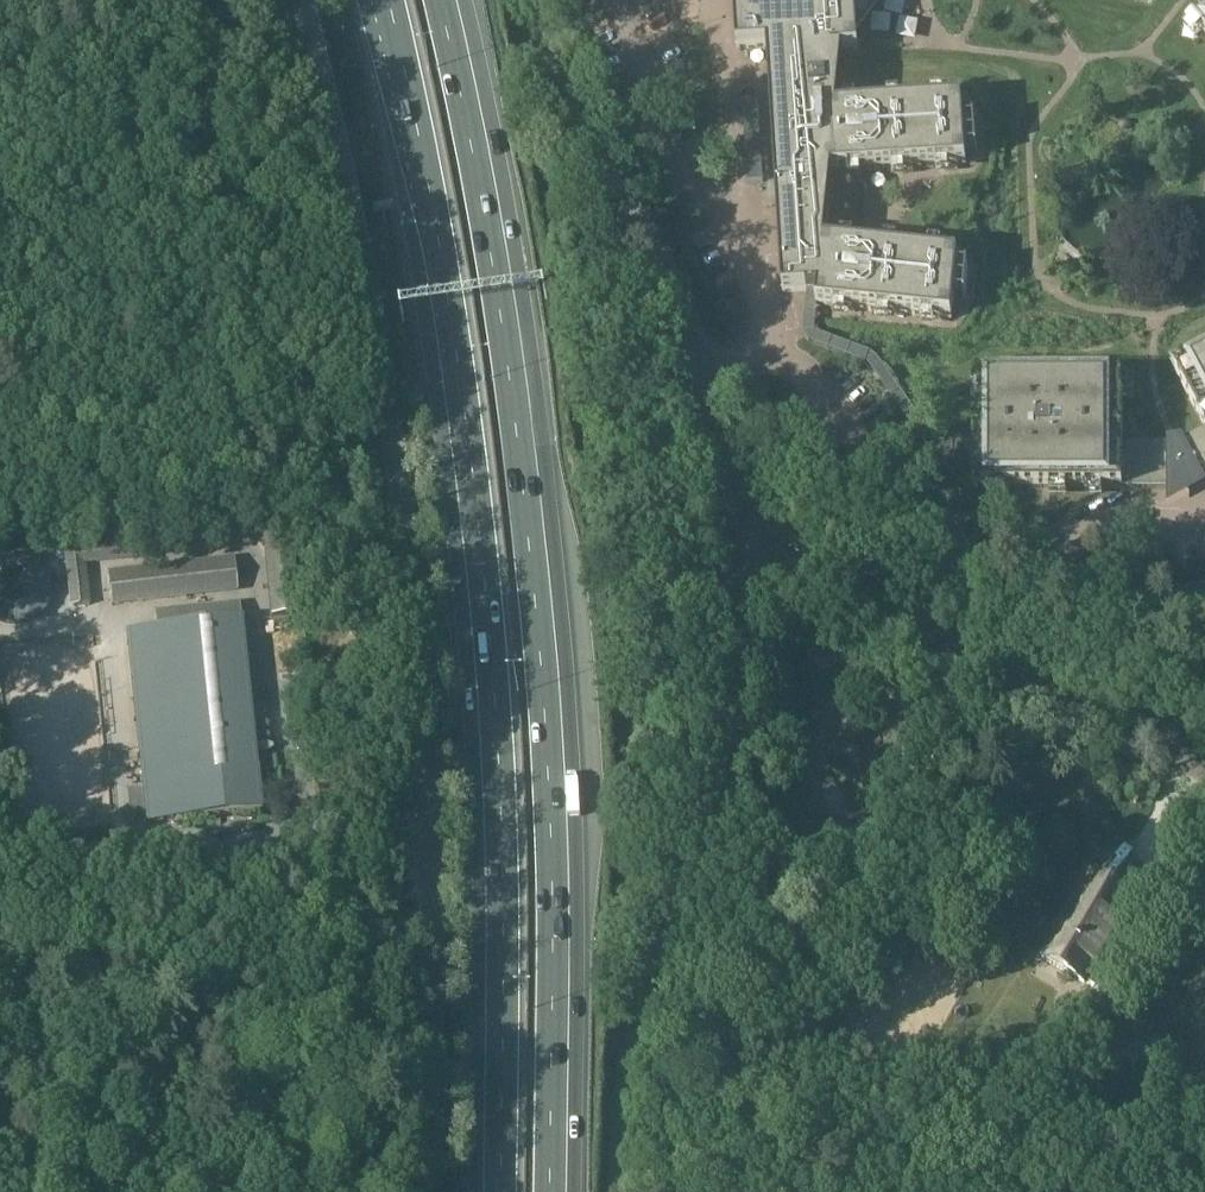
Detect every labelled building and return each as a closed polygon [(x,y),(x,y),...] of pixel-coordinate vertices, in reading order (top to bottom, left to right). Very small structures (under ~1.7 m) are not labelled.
[(737,49),(767,47),(776,184),(777,200),(783,292),(807,291),(818,290),(816,305),(817,305),(834,307),(846,308),(879,312),(890,313),(923,316),(934,317),(952,319),(954,296),(964,297),(964,298),(966,299),(969,269),(967,269),(967,270),(957,269),(958,257),(940,255),(929,254),(896,250),(885,249),(852,246),(841,245),(825,243),(833,172),(848,171),(860,170),(892,168),(904,167),(937,165),(948,165),(966,164),(965,151),(975,151),(975,152),(977,152),(975,122),(973,122),(974,124),(964,124),(962,101),(944,102),(933,103),(899,105),(889,106),(856,108),(845,108),(837,109),(843,53),(844,53),(859,52),(858,34),(863,26),(882,0),(734,0),(737,49)] [(1192,21),(1204,33),(1204,35),(1204,9),(1192,21)] [(744,113),(748,183),(763,182),(759,112),(744,113)] [(655,113),(641,113),(642,127),(656,127),(655,113)] [(1191,365),(1176,373),(1204,428),(1204,357),(1191,365)] [(990,488),(1007,488),(1050,488),(1067,488),(1086,488),(1103,488),(1123,488),(1167,488),(1170,488),(1170,469),(1183,469),(1188,488),(1204,480),(1204,428),(1184,440),(1167,443),(1123,443),(1122,397),(1134,397),(1134,380),(1123,380),(1079,380),(1063,380),(1038,380),(1022,380),(991,380),(974,380),(974,442),(974,453),(974,488),(990,488)] [(110,574),(107,547),(82,550),(89,607),(114,603),(110,574)] [(236,561),(110,574),(114,603),(239,590),(236,561)] [(1188,588),(1189,606),(1204,606),(1204,588),(1188,588)] [(260,773),(257,773),(241,607),(156,615),(157,630),(129,632),(148,822),(263,811),(260,773)] [(1096,989),(1085,1007),(1111,1022),(1136,982),(1108,966),(1105,972),(1096,966),(1136,900),(1089,872),(1040,957),(1087,985),(1088,984),(1096,989)] [(902,906),(890,898),(879,917),(885,921),(890,912),(896,916),(902,906)]
